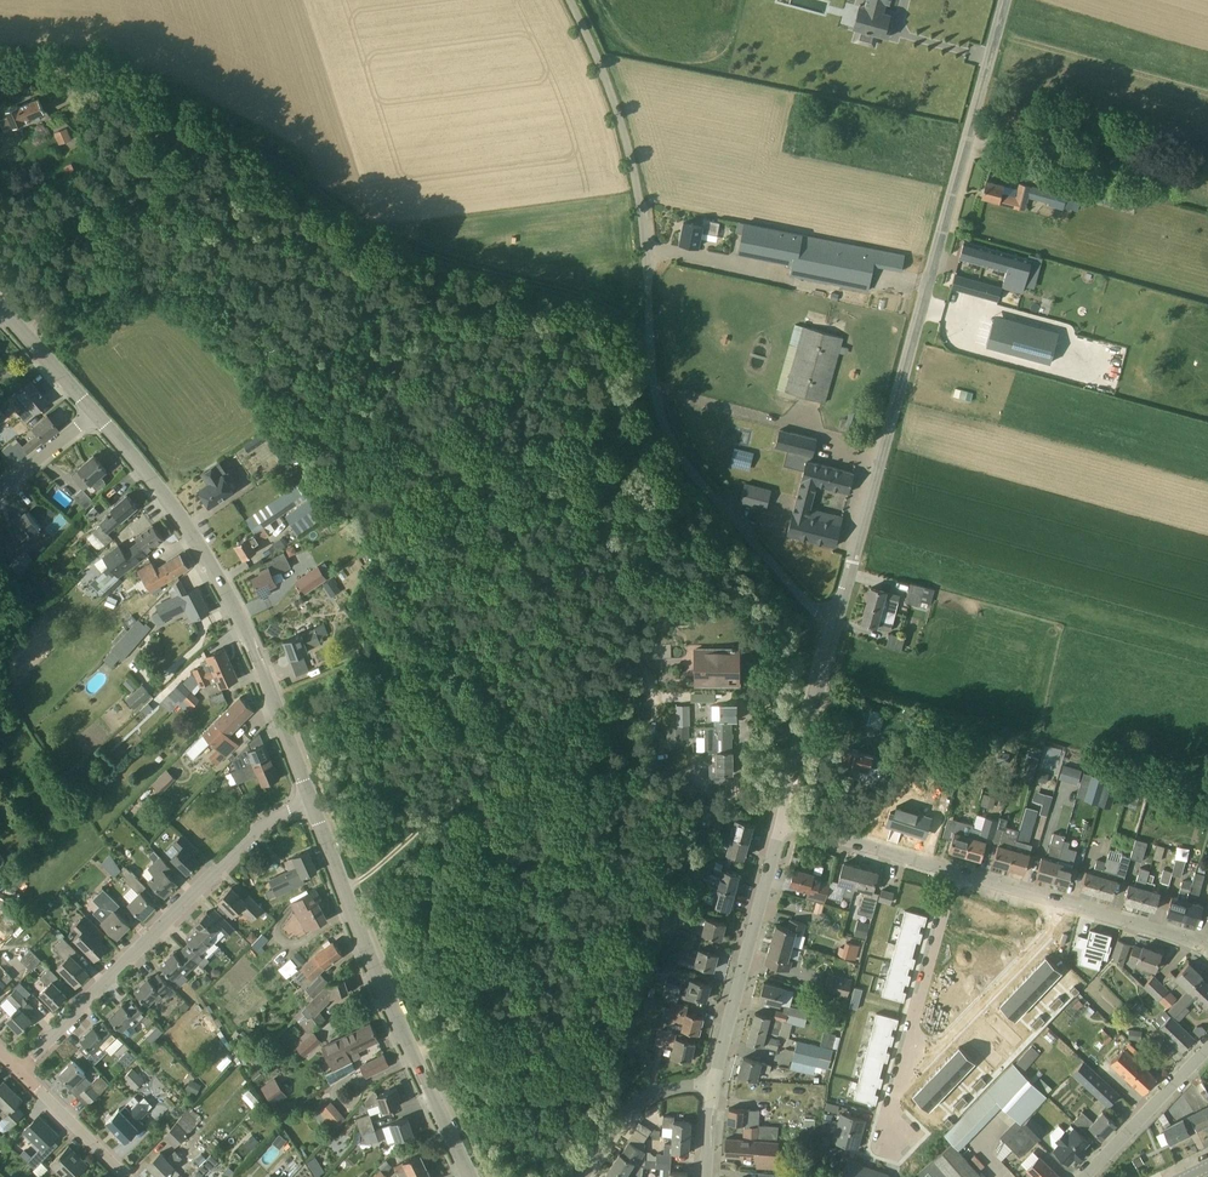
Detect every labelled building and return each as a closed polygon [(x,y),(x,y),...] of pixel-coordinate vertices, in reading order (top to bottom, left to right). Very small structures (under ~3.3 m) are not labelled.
[(865,7),(864,7),(863,8),(867,9),(861,29),(858,28),(858,29),(859,29),(856,40),(873,45),(876,34),(888,37),(891,25),(888,24),(890,14),(883,12),(886,2),(889,3),(890,0),(867,0),(865,7)] [(52,118),(46,111),(45,111),(41,104),(39,98),(19,107),(18,105),(7,110),(9,116),(0,120),(4,129),(13,125),(14,127),(25,123),(25,122),(32,120),(35,128),(44,124),(52,118)] [(75,102),(73,103),(65,109),(64,107),(63,108),(75,124),(86,116),(75,102)] [(67,128),(55,133),(60,145),(72,140),(67,128)] [(1185,164),(1179,162),(1175,176),(1181,177),(1185,164)] [(71,164),(64,168),(68,176),(76,171),(71,164)] [(1092,183),(1063,175),(1060,188),(1089,195),(1092,183)] [(1026,210),(1028,198),(1031,186),(1019,183),(1016,196),(1002,193),(1004,185),(986,180),(982,197),(991,199),(991,201),(1008,205),(1008,206),(1026,210)] [(1068,196),(1031,186),(1028,198),(1064,208),(1065,207),(1068,196)] [(720,222),(704,219),(702,226),(684,223),(680,243),(699,246),(701,233),(717,236),(720,222)] [(736,232),(742,234),(744,223),(739,222),(738,222),(737,223),(736,232)] [(876,249),(744,223),(742,234),(739,253),(792,263),(790,275),(868,290),(873,267),(876,249)] [(1007,270),(1002,287),(1004,288),(1022,292),(1031,259),(973,243),(964,241),(960,257),(1007,270)] [(951,287),(963,291),(965,285),(965,284),(966,283),(954,280),(953,281),(951,287)] [(992,298),(996,299),(999,300),(1002,287),(988,283),(985,296),(992,298)] [(830,299),(837,301),(839,294),(832,292),(830,299)] [(995,323),(989,343),(1053,360),(1061,331),(1008,316),(1005,325),(995,323)] [(803,326),(795,324),(779,381),(788,383),(786,392),(825,403),(843,337),(803,326)] [(16,407),(14,408),(20,415),(25,421),(48,401),(30,381),(9,399),(16,407)] [(33,438),(38,444),(42,440),(57,428),(47,415),(32,427),(37,434),(33,438)] [(817,439),(813,438),(780,429),(776,445),(788,449),(784,465),(794,467),(801,469),(804,470),(808,455),(811,456),(812,456),(817,439)] [(269,437),(265,431),(245,444),(249,450),(269,437)] [(13,464),(21,458),(27,452),(20,443),(16,438),(1,449),(6,454),(13,464)] [(754,452),(735,447),(730,465),(749,470),(754,452)] [(299,458),(301,457),(295,448),(293,449),(285,454),(292,463),(299,458)] [(311,452),(299,459),(305,468),(316,461),(311,452)] [(94,455),(79,468),(92,482),(97,490),(105,483),(104,479),(102,477),(100,476),(107,470),(94,455)] [(210,506),(234,490),(238,486),(228,471),(227,472),(220,461),(216,464),(202,473),(207,480),(208,480),(210,483),(199,490),(202,494),(201,496),(205,502),(207,502),(210,506)] [(817,464),(808,462),(805,470),(800,487),(788,533),(835,546),(843,513),(842,513),(842,514),(811,506),(817,484),(848,492),(853,473),(817,464)] [(246,519),(255,532),(265,526),(315,492),(306,479),(246,519)] [(740,502),(766,509),(772,489),(745,483),(740,502)] [(94,501),(83,488),(74,495),(85,509),(94,501)] [(138,507),(127,494),(111,508),(116,513),(110,519),(109,517),(101,524),(100,523),(92,530),(105,545),(113,538),(108,532),(138,507)] [(286,516),(298,534),(327,515),(315,497),(310,500),(286,516)] [(49,507),(44,511),(49,518),(54,514),(49,507)] [(94,507),(87,513),(92,519),(100,513),(94,507)] [(39,528),(26,512),(22,516),(21,514),(7,525),(11,529),(3,535),(14,549),(39,528)] [(147,553),(146,552),(163,539),(153,524),(134,538),(137,542),(124,552),(119,545),(102,557),(108,566),(91,583),(101,595),(118,578),(117,576),(147,553)] [(270,534),(265,526),(255,532),(248,537),(248,536),(235,544),(244,559),(257,550),(254,546),(254,545),(270,534)] [(285,545),(281,538),(272,544),(277,551),(285,545)] [(11,562),(21,575),(34,561),(26,549),(11,562)] [(291,567),(284,552),(273,557),(273,558),(265,562),(267,567),(260,571),(261,573),(253,577),(259,591),(276,583),(273,575),(291,567)] [(189,567),(180,553),(156,569),(152,562),(139,570),(144,579),(139,582),(146,594),(189,567)] [(318,565),(296,580),(305,593),(327,578),(318,565)] [(348,576),(343,569),(324,582),(329,589),(348,576)] [(186,608),(192,620),(209,612),(202,597),(202,596),(197,587),(187,593),(180,578),(171,587),(168,590),(172,598),(156,606),(159,611),(152,614),(158,627),(166,623),(164,619),(186,608)] [(924,586),(910,582),(905,602),(919,606),(924,586)] [(900,595),(871,587),(866,605),(881,609),(883,600),(897,604),(900,595)] [(118,600),(115,598),(109,595),(105,604),(114,609),(118,600)] [(881,609),(866,605),(862,623),(891,630),(893,621),(878,617),(881,609)] [(110,649),(112,650),(105,658),(109,661),(109,660),(113,663),(119,657),(123,660),(149,630),(138,620),(128,630),(115,644),(110,649)] [(283,641),(290,658),(301,654),(309,651),(307,648),(321,643),(321,641),(323,640),(322,636),(327,634),(324,623),(315,626),(316,629),(283,641)] [(904,637),(889,633),(886,646),(901,649),(904,637)] [(671,645),(657,645),(653,645),(653,658),(671,658),(671,645)] [(232,664),(224,648),(207,655),(209,660),(201,664),(202,666),(191,671),(193,677),(197,675),(199,678),(232,664)] [(736,649),(735,649),(735,648),(731,648),(731,649),(695,649),(695,657),(703,657),(703,684),(739,684),(739,673),(736,673),(736,649)] [(302,657),(291,661),(296,676),(308,671),(302,657)] [(199,678),(200,681),(202,686),(210,682),(211,684),(219,681),(221,686),(238,679),(232,664),(199,678)] [(130,676),(123,682),(132,691),(138,686),(130,676)] [(190,691),(176,677),(166,687),(171,693),(169,695),(178,704),(190,691)] [(143,684),(127,698),(135,708),(151,693),(143,684)] [(190,691),(178,704),(187,713),(193,707),(200,700),(194,695),(190,691)] [(223,692),(209,698),(212,705),(226,699),(223,692)] [(713,701),(714,693),(691,692),(691,700),(713,701)] [(229,734),(253,710),(241,697),(203,733),(186,750),(193,758),(211,741),(226,756),(238,744),(229,734)] [(690,725),(690,705),(676,705),(676,725),(690,725)] [(726,719),(731,719),(737,719),(737,705),(720,705),(720,719),(715,719),(715,726),(726,726),(726,719)] [(880,727),(884,713),(870,709),(866,723),(880,727)] [(731,719),(726,719),(726,726),(715,726),(705,726),(705,752),(709,752),(732,752),(732,751),(731,751),(731,738),(732,738),(732,733),(731,733),(731,719)] [(688,727),(675,727),(676,740),(689,740),(688,727)] [(270,755),(260,733),(233,760),(237,769),(232,771),(232,772),(226,774),(226,775),(237,770),(270,755)] [(844,747),(841,758),(839,757),(838,760),(836,761),(835,764),(836,766),(835,768),(845,771),(845,772),(846,773),(846,772),(856,774),(858,770),(868,773),(870,766),(876,768),(879,757),(844,747)] [(1010,754),(999,751),(997,760),(1008,763),(1010,754)] [(709,752),(710,782),(725,781),(725,773),(732,773),(732,752),(709,752)] [(279,779),(279,778),(270,755),(237,770),(233,772),(226,775),(231,786),(238,783),(258,774),(263,785),(279,778),(279,779)] [(1032,780),(1039,758),(1028,755),(1022,776),(1032,780)] [(1069,778),(1068,781),(1077,784),(1082,770),(1072,767),(1069,778)] [(159,785),(171,773),(168,769),(155,782),(159,785)] [(1207,785),(1207,773),(1199,771),(1196,782),(1207,785)] [(1037,781),(1045,783),(1047,776),(1039,774),(1037,781)] [(1084,799),(1098,803),(1104,783),(1106,778),(1092,774),(1085,798),(1084,799)] [(676,789),(687,801),(690,799),(699,790),(694,785),(685,775),(676,784),(674,785),(673,786),(676,789)] [(1149,791),(1151,785),(1152,782),(1142,780),(1141,782),(1139,788),(1149,791)] [(1104,783),(1098,803),(1102,804),(1111,807),(1117,787),(1107,784),(1104,783)] [(996,798),(984,794),(980,805),(993,808),(996,798)] [(1046,794),(1043,805),(1050,807),(1053,796),(1046,794)] [(171,806),(167,811),(171,815),(176,810),(171,806)] [(932,816),(898,806),(895,814),(890,812),(886,826),(920,836),(923,829),(927,830),(932,816)] [(1018,835),(1009,867),(1025,872),(1030,854),(1029,854),(1032,844),(1029,843),(1039,809),(1026,807),(1019,830),(1018,835)] [(230,816),(222,822),(227,828),(235,822),(230,816)] [(693,825),(695,818),(687,816),(685,823),(693,825)] [(998,845),(993,862),(1009,867),(1018,835),(1004,830),(1008,819),(1000,817),(993,840),(999,842),(998,845)] [(973,824),(957,819),(954,832),(949,850),(965,854),(970,837),(973,824)] [(756,825),(744,822),(737,820),(732,837),(748,841),(751,842),(751,841),(748,841),(751,832),(753,833),(756,825)] [(199,860),(194,855),(199,850),(182,833),(173,843),(179,849),(171,857),(187,873),(199,860)] [(732,837),(728,836),(720,833),(718,841),(730,844),(728,852),(746,858),(749,850),(746,849),(748,841),(732,837)] [(1065,836),(1054,833),(1048,851),(1050,852),(1048,860),(1041,858),(1036,875),(1052,880),(1064,840),(1065,836)] [(986,841),(970,837),(965,854),(981,859),(986,841)] [(1147,842),(1136,839),(1132,851),(1130,858),(1142,861),(1147,842)] [(1070,841),(1064,840),(1052,880),(1068,884),(1073,867),(1072,867),(1076,855),(1075,855),(1076,849),(1068,847),(1070,841)] [(1165,847),(1157,844),(1153,858),(1161,860),(1165,847)] [(148,879),(165,896),(177,883),(167,873),(172,868),(161,857),(154,850),(149,855),(155,862),(150,868),(155,873),(148,879)] [(270,879),(274,888),(277,894),(292,887),(293,889),(305,883),(303,877),(317,870),(308,850),(285,861),(289,870),(270,879)] [(111,854),(101,863),(114,877),(121,870),(111,854)] [(1123,856),(1121,855),(1120,861),(1107,857),(1106,861),(1097,893),(1112,897),(1117,881),(1116,880),(1117,876),(1124,878),(1130,858),(1123,856)] [(1186,860),(1177,857),(1172,874),(1181,876),(1186,860)] [(1106,861),(1097,859),(1093,873),(1086,871),(1081,888),(1097,893),(1106,861)] [(827,894),(827,896),(841,900),(842,895),(852,898),(855,886),(860,867),(844,863),(838,881),(840,882),(839,884),(831,882),(832,880),(831,879),(827,894)] [(1199,865),(1197,872),(1204,875),(1207,867),(1199,865)] [(127,867),(122,872),(126,878),(125,879),(139,893),(129,903),(143,917),(155,905),(141,891),(146,886),(127,867)] [(880,893),(872,891),(878,872),(860,867),(855,886),(863,888),(859,905),(875,909),(880,893)] [(1141,868),(1135,886),(1129,884),(1124,900),(1140,905),(1146,881),(1149,873),(1149,870),(1141,868)] [(831,880),(829,879),(795,869),(790,883),(799,886),(799,888),(809,891),(810,889),(811,889),(808,899),(825,903),(827,896),(827,894),(831,880)] [(1172,872),(1164,869),(1160,881),(1169,883),(1172,872)] [(741,876),(722,871),(720,879),(710,876),(709,880),(703,878),(702,883),(707,884),(708,884),(734,892),(736,883),(739,884),(741,876)] [(1192,882),(1193,883),(1183,918),(1198,922),(1203,905),(1197,904),(1205,875),(1195,872),(1192,882)] [(1147,881),(1140,905),(1155,910),(1160,893),(1153,891),(1155,883),(1152,882),(1154,875),(1149,873),(1146,881),(1147,881)] [(1193,883),(1192,882),(1183,880),(1178,898),(1171,897),(1167,913),(1183,918),(1193,883)] [(680,884),(679,890),(682,891),(681,896),(685,897),(688,887),(680,884)] [(707,884),(705,894),(715,896),(713,904),(732,909),(734,901),(732,900),(734,892),(736,893),(737,892),(734,892),(708,884),(707,884)] [(244,899),(232,887),(218,900),(231,914),(238,907),(251,920),(263,908),(249,894),(244,899)] [(117,936),(129,924),(115,910),(120,904),(104,888),(92,900),(106,913),(100,919),(117,936)] [(274,888),(265,892),(268,898),(277,894),(274,888)] [(327,919),(318,902),(321,901),(315,889),(294,900),(298,909),(293,912),(283,925),(282,930),(288,936),(290,934),(294,938),(296,936),(299,939),(306,934),(305,931),(308,929),(327,919)] [(894,893),(882,889),(879,899),(891,902),(894,893)] [(0,896),(0,907),(9,910),(12,899),(0,896)] [(816,902),(814,912),(821,914),(824,904),(816,902)] [(209,937),(215,942),(225,933),(227,935),(235,928),(227,920),(215,908),(210,914),(207,911),(196,922),(209,937)] [(907,910),(902,927),(920,932),(922,924),(925,925),(928,916),(907,910)] [(689,921),(691,914),(682,912),(679,926),(687,928),(689,921)] [(691,913),(691,914),(689,921),(704,925),(702,933),(722,938),(726,922),(706,917),(692,913),(691,913)] [(100,930),(85,915),(74,926),(80,932),(75,938),(95,958),(107,946),(96,935),(100,930)] [(805,923),(789,918),(787,927),(776,924),(772,940),(792,945),(795,933),(801,935),(805,923)] [(858,920),(854,935),(866,939),(870,924),(858,920)] [(219,946),(215,942),(209,937),(196,922),(195,923),(198,927),(187,939),(190,942),(184,948),(198,962),(203,967),(209,960),(207,957),(219,946)] [(902,927),(897,944),(915,949),(917,940),(921,941),(923,933),(920,932),(902,927)] [(1102,933),(1091,930),(1089,939),(1079,937),(1077,947),(1084,949),(1082,957),(1103,962),(1106,951),(1111,953),(1113,946),(1110,945),(1113,935),(1102,932),(1102,933)] [(268,939),(262,933),(252,944),(258,950),(268,939)] [(64,937),(53,948),(65,960),(58,966),(76,984),(88,972),(70,954),(76,949),(64,937)] [(772,940),(768,954),(765,964),(788,970),(791,960),(788,959),(792,945),(772,940)] [(1130,944),(1118,940),(1112,958),(1122,966),(1130,944)] [(342,954),(333,942),(316,956),(303,968),(309,975),(313,979),(326,967),(342,954)] [(859,946),(845,942),(844,947),(839,946),(837,954),(855,959),(859,946)] [(897,944),(893,961),(910,966),(914,967),(916,958),(913,957),(915,949),(897,944)] [(1161,953),(1143,946),(1142,948),(1134,945),(1129,958),(1138,962),(1155,969),(1161,953)] [(184,948),(177,955),(174,952),(161,965),(174,978),(181,970),(185,974),(198,962),(184,948)] [(31,949),(20,959),(31,970),(41,960),(31,949)] [(718,955),(699,950),(697,958),(687,956),(688,953),(679,951),(676,963),(685,965),(703,970),(704,967),(714,969),(718,955)] [(305,959),(298,951),(291,958),(298,966),(305,959)] [(1061,971),(1046,957),(1037,966),(1052,980),(1061,971)] [(893,961),(888,978),(906,982),(909,983),(912,975),(908,974),(910,966),(893,961)] [(1200,977),(1202,975),(1189,963),(1176,976),(1171,971),(1163,979),(1171,987),(1179,979),(1189,989),(1200,977)] [(1028,976),(1042,990),(1052,980),(1037,966),(1028,976)] [(49,967),(39,977),(47,985),(40,992),(54,1007),(66,995),(54,982),(58,977),(49,967)] [(11,979),(5,972),(0,977),(0,990),(11,979)] [(172,987),(158,973),(151,980),(148,977),(135,991),(148,1004),(155,997),(158,1000),(166,993),(170,997),(176,992),(172,987)] [(212,980),(206,974),(203,978),(203,982),(206,986),(212,980)] [(851,980),(828,974),(824,990),(848,997),(851,980)] [(328,982),(322,975),(306,989),(310,992),(313,995),(328,982)] [(1177,998),(1154,975),(1143,986),(1156,997),(1158,1000),(1167,1008),(1177,998)] [(1018,985),(1033,1000),(1042,990),(1028,976),(1018,985)] [(1184,995),(1191,1002),(1195,997),(1207,1010),(1207,984),(1200,977),(1189,989),(1184,995)] [(348,992),(349,992),(344,978),(344,979),(326,985),(306,1004),(308,1006),(302,1011),(296,1017),(301,1023),(309,1033),(322,1021),(315,1012),(329,998),(348,992)] [(888,978),(884,995),(901,999),(905,1000),(907,992),(903,991),(906,983),(888,978)] [(706,999),(710,985),(690,980),(688,987),(666,981),(663,993),(654,990),(652,996),(662,998),(662,999),(677,1003),(678,997),(695,1001),(696,997),(706,999)] [(786,988),(764,982),(759,998),(781,1004),(786,988)] [(1009,995),(1024,1009),(1033,1000),(1018,985),(1009,995)] [(1080,991),(1075,986),(1070,991),(1076,996),(1080,991)] [(849,1007),(857,1009),(863,989),(855,987),(849,1007)] [(29,1003),(31,1000),(27,996),(24,999),(22,996),(16,989),(8,997),(18,1007),(6,1018),(19,1032),(20,1031),(31,1020),(32,1020),(25,1013),(32,1007),(29,1003)] [(1000,1005),(1015,1019),(1024,1009),(1009,995),(1000,1005)] [(1179,999),(1187,1006),(1191,1002),(1184,995),(1179,999)] [(1064,1001),(1059,996),(1054,1001),(1059,1006),(1064,1001)] [(133,999),(126,1006),(123,1003),(109,1017),(128,1035),(131,1035),(135,1032),(135,1029),(134,1026),(141,1019),(147,1026),(153,1020),(147,1013),(133,999)] [(1079,999),(1073,1005),(1077,1009),(1083,1003),(1079,999)] [(1179,999),(1169,1010),(1176,1017),(1185,1008),(1187,1006),(1179,999)] [(1050,1006),(1055,1011),(1059,1006),(1054,1001),(1050,1006)] [(701,1017),(687,1013),(688,1006),(671,1002),(670,1008),(668,1015),(667,1018),(684,1022),(682,1029),(697,1033),(701,1017)] [(785,1004),(783,1012),(790,1014),(797,1016),(798,1016),(806,1018),(809,1007),(801,1005),(800,1009),(785,1004)] [(755,1012),(752,1026),(766,1030),(775,1033),(780,1034),(782,1029),(784,1020),(787,1021),(792,1022),(795,1023),(805,1026),(807,1018),(806,1018),(798,1016),(797,1016),(790,1014),(783,1012),(776,1010),(773,1017),(755,1012)] [(1164,1010),(1153,1021),(1159,1026),(1158,1027),(1182,1051),(1194,1038),(1170,1015),(1169,1015),(1164,1010)] [(879,1013),(874,1030),(891,1035),(894,1027),(897,1028),(900,1019),(879,1013)] [(1046,1021),(1040,1015),(1036,1020),(1041,1025),(1046,1021)] [(212,1020),(205,1024),(210,1033),(217,1029),(212,1020)] [(1031,1025),(1036,1030),(1041,1025),(1036,1020),(1031,1025)] [(117,1035),(104,1021),(97,1029),(94,1026),(80,1039),(93,1051),(99,1044),(103,1049),(117,1035)] [(378,1039),(371,1024),(341,1038),(349,1053),(359,1048),(378,1039)] [(157,1026),(152,1030),(158,1036),(163,1031),(157,1026)] [(764,1035),(766,1030),(752,1026),(747,1044),(755,1046),(755,1043),(777,1049),(780,1040),(764,1035)] [(1203,1026),(1197,1026),(1193,1029),(1200,1036),(1206,1029),(1203,1026)] [(690,1041),(675,1038),(676,1033),(659,1029),(655,1045),(665,1047),(666,1044),(674,1046),(672,1056),(691,1060),(693,1050),(689,1049),(690,1041)] [(1142,1031),(1130,1029),(1128,1038),(1141,1040),(1142,1031)] [(874,1030),(869,1047),(887,1052),(889,1043),(893,1044),(895,1036),(891,1035),(874,1030)] [(1112,1037),(1104,1030),(1098,1036),(1106,1043),(1112,1037)] [(321,1041),(315,1033),(297,1048),(304,1055),(321,1041)] [(349,1053),(341,1038),(323,1047),(334,1069),(325,1073),(331,1085),(356,1069),(349,1053)] [(798,1040),(793,1060),(816,1066),(826,1069),(828,1069),(833,1050),(798,1040)] [(255,1043),(262,1051),(265,1048),(258,1041),(255,1043)] [(1025,1068),(1037,1051),(1029,1045),(1016,1062),(1025,1068)] [(870,1047),(865,1064),(883,1069),(885,1060),(888,1061),(891,1053),(870,1047)] [(974,1061),(960,1047),(950,1056),(965,1071),(974,1061)] [(1124,1047),(1110,1061),(1143,1093),(1157,1078),(1124,1047)] [(250,1048),(243,1054),(250,1062),(257,1055),(250,1048)] [(128,1051),(123,1056),(128,1061),(133,1056),(128,1051)] [(384,1055),(361,1066),(366,1077),(389,1065),(384,1055)] [(941,1066),(956,1080),(965,1071),(950,1056),(941,1066)] [(771,1065),(761,1062),(743,1057),(739,1074),(757,1079),(759,1070),(769,1073),(771,1065)] [(793,1060),(790,1069),(814,1075),(816,1066),(793,1060)] [(109,1084),(99,1074),(86,1087),(78,1079),(85,1072),(73,1061),(60,1074),(61,1074),(61,1073),(66,1078),(65,1079),(72,1085),(73,1085),(81,1093),(80,1094),(89,1104),(109,1084)] [(1085,1061),(1073,1073),(1108,1106),(1119,1094),(1085,1061)] [(1013,1063),(966,1113),(953,1125),(945,1134),(959,1148),(1001,1104),(1020,1123),(1047,1095),(1045,1094),(1035,1084),(1023,1072),(1014,1064),(1013,1063)] [(865,1064),(861,1081),(878,1086),(881,1087),(884,1078),(880,1077),(883,1069),(865,1064)] [(825,1072),(826,1069),(816,1066),(814,1075),(816,1075),(817,1072),(821,1073),(821,1071),(825,1072)] [(932,1076),(946,1090),(956,1080),(941,1066),(932,1076)] [(132,1068),(123,1076),(135,1089),(144,1081),(132,1068)] [(258,1069),(251,1075),(256,1082),(264,1076),(258,1069)] [(923,1085),(937,1099),(946,1090),(932,1076),(923,1085)] [(987,1082),(982,1077),(977,1082),(982,1087),(987,1082)] [(191,1080),(186,1089),(195,1094),(200,1084),(191,1080)] [(0,1085),(0,1103),(9,1111),(2,1118),(3,1119),(0,1121),(0,1122),(0,1127),(1,1128),(4,1130),(8,1128),(24,1113),(16,1106),(22,1100),(4,1081),(0,1085)] [(285,1095),(275,1081),(264,1090),(274,1103),(285,1095)] [(873,1102),(877,1103),(879,1095),(876,1094),(878,1086),(861,1081),(856,1098),(873,1102)] [(972,1086),(977,1092),(982,1087),(977,1082),(972,1086)] [(913,1095),(928,1109),(937,1099),(923,1085),(913,1095)] [(398,1097),(400,1097),(397,1087),(385,1091),(377,1093),(377,1091),(376,1091),(375,1090),(365,1100),(365,1101),(367,1107),(379,1103),(382,1111),(389,1108),(400,1104),(398,1097)] [(122,1141),(125,1140),(126,1141),(127,1139),(132,1134),(144,1122),(140,1118),(148,1110),(134,1096),(123,1108),(121,1110),(119,1108),(112,1115),(109,1113),(106,1117),(107,1120),(106,1121),(119,1133),(117,1136),(122,1141)] [(968,1101),(963,1096),(958,1101),(964,1106),(968,1101)] [(839,1104),(827,1101),(825,1109),(837,1112),(839,1104)] [(954,1106),(959,1111),(964,1106),(958,1101),(954,1106)] [(331,1103),(320,1112),(322,1115),(319,1117),(324,1123),(330,1130),(344,1118),(331,1103)] [(362,1112),(367,1107),(363,1104),(358,1108),(362,1112)] [(1183,1118),(1172,1123),(1164,1127),(1163,1128),(1171,1143),(1207,1124),(1207,1106),(1183,1118)] [(202,1119),(190,1108),(177,1122),(164,1136),(175,1147),(188,1134),(202,1119)] [(778,1126),(775,1126),(758,1125),(759,1114),(757,1114),(757,1110),(729,1108),(728,1122),(727,1122),(744,1123),(744,1136),(778,1138),(778,1126)] [(1103,1111),(1092,1122),(1082,1111),(1074,1121),(1085,1131),(1090,1126),(1102,1137),(1115,1123),(1103,1111)] [(865,1119),(842,1113),(839,1123),(824,1119),(823,1124),(861,1134),(865,1119)] [(359,1126),(372,1121),(370,1114),(356,1118),(359,1126)] [(674,1121),(675,1116),(663,1115),(663,1126),(673,1127),(673,1128),(672,1136),(690,1138),(691,1122),(674,1121)] [(1022,1125),(1036,1140),(1046,1131),(1031,1115),(1022,1125)] [(24,1130),(44,1149),(53,1139),(58,1135),(39,1116),(24,1130)] [(815,1118),(805,1117),(804,1126),(814,1126),(815,1118)] [(407,1118),(391,1123),(397,1140),(413,1134),(407,1118)] [(949,1118),(944,1122),(949,1128),(954,1123),(949,1118)] [(372,1121),(359,1126),(361,1134),(367,1132),(375,1130),(372,1121)] [(639,1122),(635,1128),(647,1136),(648,1135),(651,1129),(639,1122)] [(823,1124),(823,1129),(836,1132),(833,1142),(857,1148),(861,1134),(823,1124)] [(1022,1125),(1005,1141),(1020,1156),(1036,1140),(1022,1125)] [(375,1130),(367,1132),(370,1143),(386,1137),(383,1127),(375,1130)] [(647,1136),(635,1128),(632,1134),(643,1142),(644,1140),(647,1136)] [(1088,1141),(1074,1128),(1068,1134),(1065,1131),(1057,1139),(1061,1142),(1055,1148),(1054,1149),(1068,1162),(1074,1156),(1078,1159),(1086,1150),(1082,1147),(1088,1141)] [(252,1134),(244,1144),(251,1150),(260,1141),(252,1134)] [(272,1142),(280,1149),(287,1140),(280,1134),(272,1142)] [(671,1161),(672,1152),(689,1153),(690,1138),(672,1136),(672,1143),(664,1143),(664,1153),(657,1153),(657,1160),(671,1161)] [(824,1136),(823,1144),(831,1145),(832,1137),(824,1136)] [(779,1143),(726,1138),(725,1155),(758,1158),(757,1166),(777,1168),(779,1143)] [(217,1146),(212,1141),(205,1148),(211,1153),(217,1146)] [(645,1152),(644,1151),(631,1142),(623,1154),(620,1153),(611,1166),(625,1175),(634,1162),(637,1164),(645,1152)] [(917,1173),(920,1176),(982,1176),(951,1143),(917,1173)] [(77,1157),(74,1153),(75,1152),(69,1145),(50,1164),(55,1169),(60,1174),(60,1176),(73,1176),(77,1173),(79,1174),(88,1164),(79,1155),(77,1157)] [(835,1156),(837,1149),(838,1148),(827,1145),(827,1146),(825,1153),(835,1156)] [(48,1155),(48,1154),(46,1156),(39,1149),(27,1161),(34,1168),(48,1155)] [(176,1150),(167,1159),(160,1152),(148,1164),(161,1176),(162,1176),(182,1157),(176,1150)] [(211,1153),(204,1161),(189,1176),(200,1176),(209,1167),(211,1169),(219,1161),(211,1153)] [(420,1153),(394,1166),(399,1176),(409,1176),(427,1168),(420,1153)] [(1141,1156),(1133,1160),(1136,1167),(1144,1162),(1141,1156)] [(308,1163),(314,1172),(323,1166),(318,1157),(308,1163)] [(1027,1169),(1035,1176),(1060,1176),(1039,1157),(1027,1169)] [(338,1165),(343,1170),(346,1167),(347,1163),(343,1159),(338,1165)] [(657,1160),(645,1159),(644,1167),(656,1168),(657,1160)] [(657,1160),(656,1168),(664,1168),(663,1176),(687,1176),(688,1173),(670,1171),(671,1161),(657,1160)] [(847,1161),(841,1176),(857,1176),(861,1165),(847,1161)] [(821,1163),(808,1162),(808,1175),(820,1175),(821,1163)] [(875,1170),(861,1165),(857,1176),(873,1176),(875,1170)] [(611,1166),(604,1176),(624,1176),(625,1175),(611,1166)] [(427,1168),(409,1176),(431,1176),(427,1168)]
